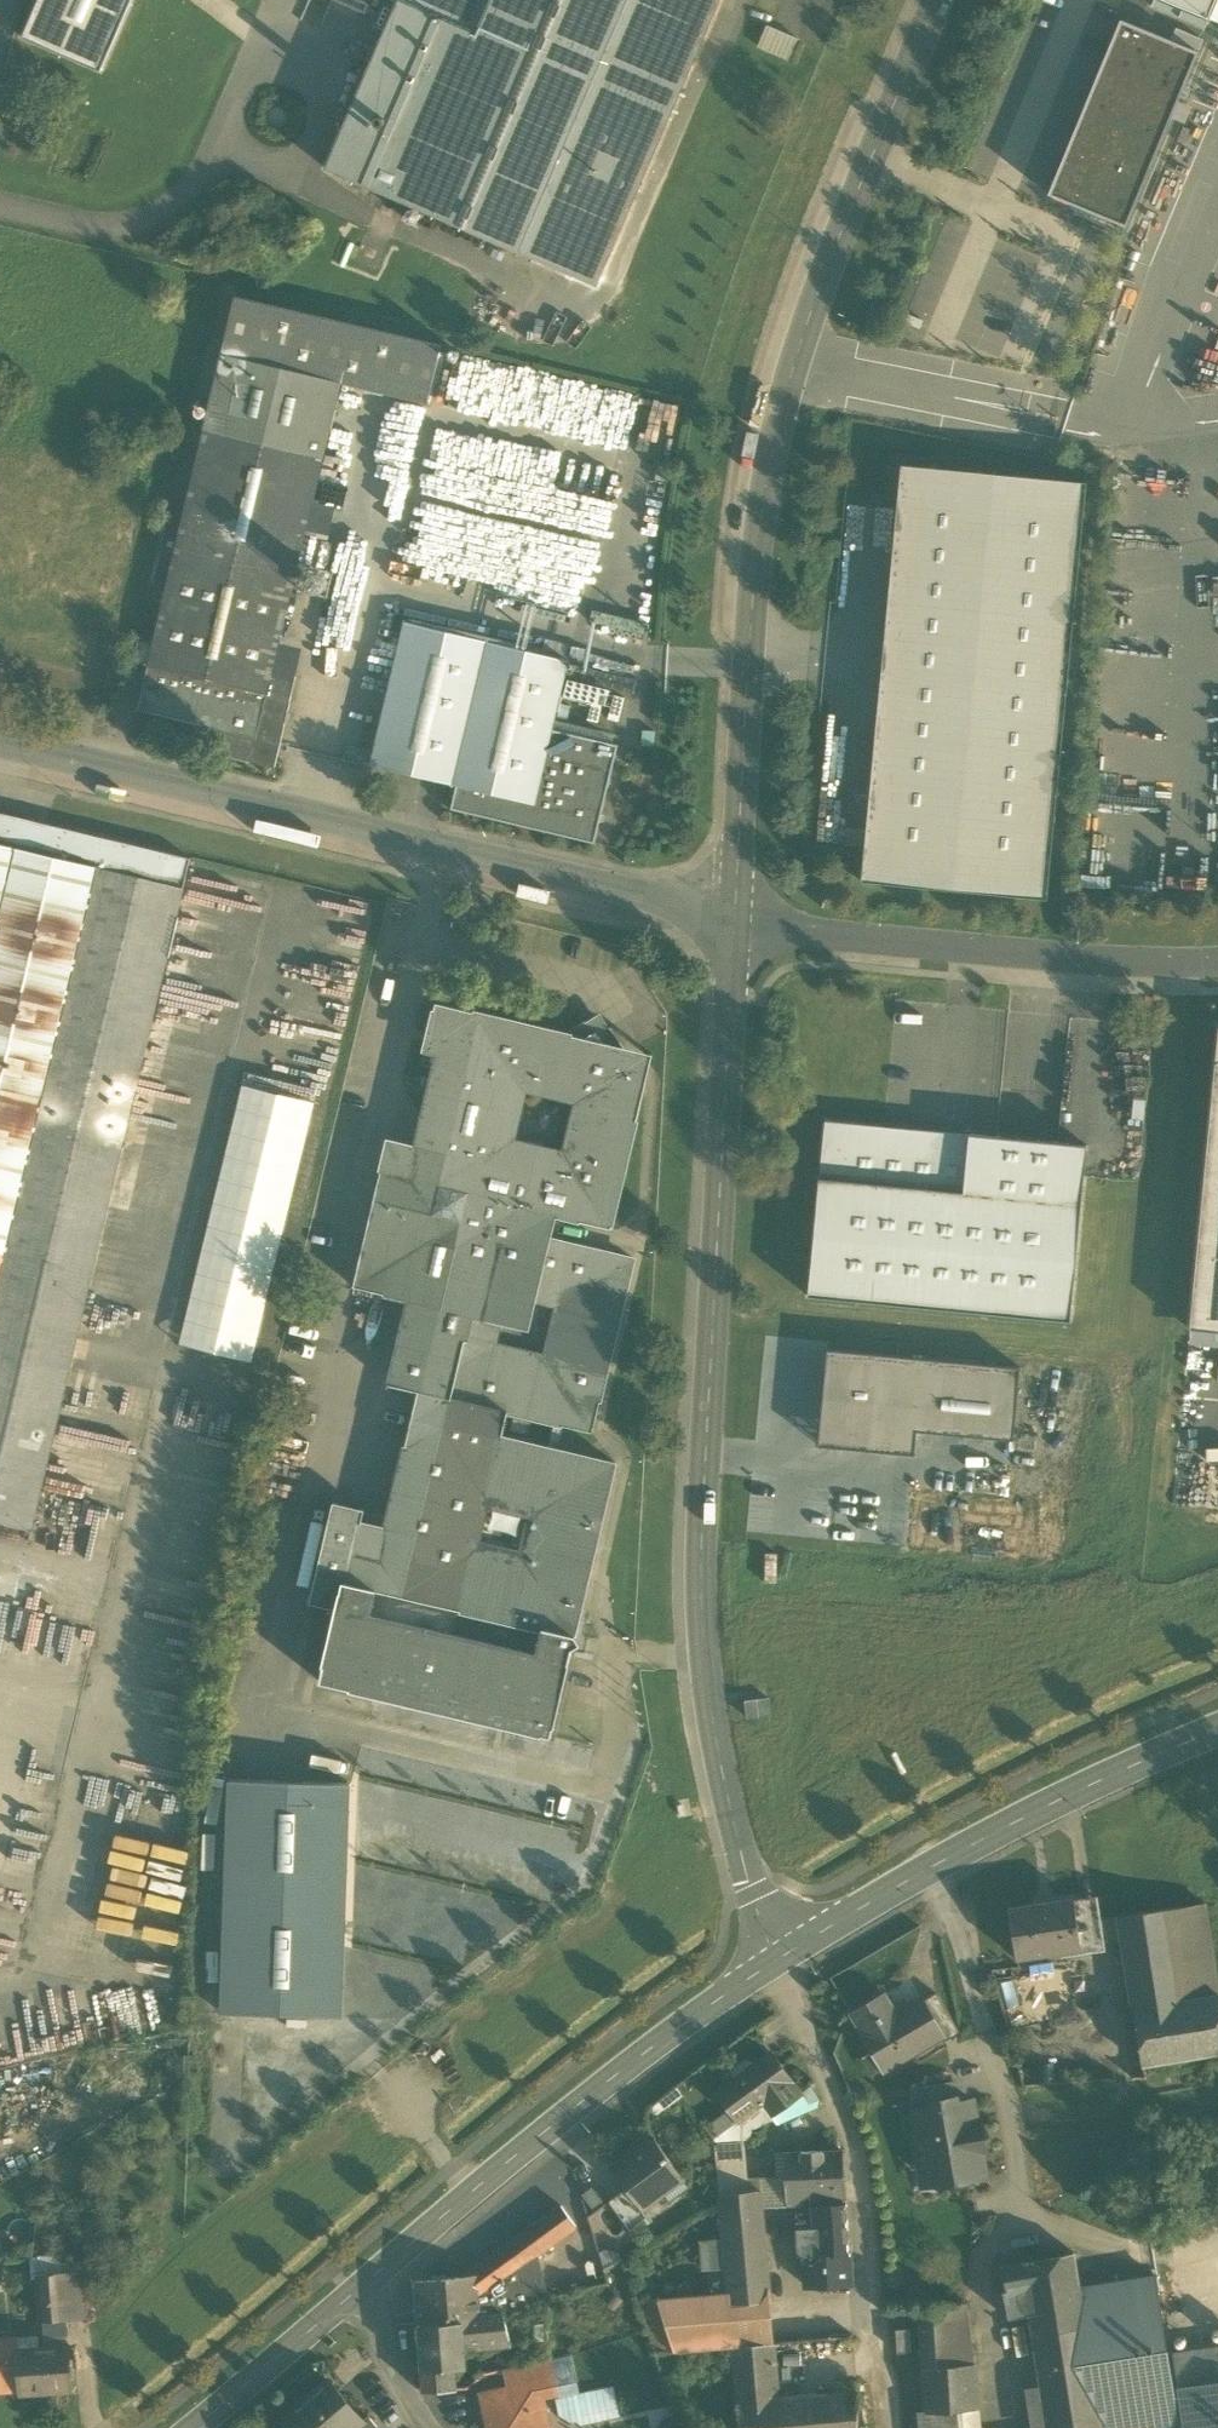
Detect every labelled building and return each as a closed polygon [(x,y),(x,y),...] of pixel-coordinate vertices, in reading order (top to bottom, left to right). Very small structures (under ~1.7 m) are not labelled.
[(22,36),(101,70),(131,0),(38,0),(22,36)] [(398,1),(326,168),(596,285),(719,0),(399,0),(398,1)] [(1208,17),(1215,0),(1166,0),(1208,17)] [(1208,17),(1217,21),(1217,0),(1215,0),(1208,17)] [(1048,194),(1127,227),(1199,52),(1121,20),(1048,194)] [(991,173),(1016,115),(994,106),(970,164),(991,173)] [(221,354),(222,354),(341,382),(428,403),(441,345),(235,296),(221,354)] [(448,353),(448,357),(451,360),(456,360),(459,357),(458,351),(453,349),(450,350),(448,353)] [(204,428),(204,429),(323,457),(341,382),(222,354),(204,428)] [(148,665),(147,666),(267,694),(273,669),(323,457),(204,429),(174,553),(153,643),(148,665)] [(1056,480),(902,465),(899,501),(862,879),(1045,897),(1085,483),(1056,480)] [(303,591),(329,597),(334,572),(309,566),(303,591)] [(1104,578),(1103,606),(1177,608),(1178,580),(1104,578)] [(371,764),(456,784),(533,803),(551,728),(568,660),(405,621),(371,764)] [(153,643),(138,640),(133,661),(148,665),(153,643)] [(256,737),(267,694),(147,666),(137,709),(208,726),(256,737)] [(1154,706),(1155,669),(1096,667),(1095,704),(1154,706)] [(273,669),(267,694),(290,700),(296,675),(273,669)] [(274,767),(290,700),(267,694),(256,737),(208,726),(202,749),(274,767)] [(618,744),(551,728),(533,803),(456,784),(451,808),(594,842),(618,744)] [(183,887),(190,858),(0,812),(0,844),(183,887)] [(410,1299),(443,1307),(457,1249),(526,1208),(555,1214),(611,1227),(645,1083),(611,1026),(598,1034),(596,1031),(592,1033),(584,1020),(564,1033),(436,1002),(421,1063),(435,1066),(416,1149),(381,1169),(353,1286),(410,1299)] [(1189,1328),(1190,1328),(1217,1331),(1217,1062),(1215,1061),(1189,1328)] [(304,1097),(232,1081),(176,1340),(248,1355),(304,1097)] [(825,1120),(819,1178),(964,1191),(969,1134),(825,1120)] [(969,1134),(964,1191),(819,1178),(808,1296),(1070,1321),(1087,1145),(969,1134)] [(443,1307),(500,1320),(505,1292),(535,1299),(549,1238),(555,1214),(526,1208),(457,1249),(443,1307)] [(549,1238),(535,1299),(558,1305),(546,1356),(494,1344),(500,1320),(443,1307),(410,1299),(390,1384),(418,1391),(507,1412),(592,1432),(634,1258),(549,1238)] [(528,1327),(535,1299),(505,1292),(500,1320),(528,1327)] [(1189,1343),(1217,1346),(1217,1331),(1190,1328),(1189,1343)] [(827,1348),(818,1445),(914,1454),(916,1430),(1013,1439),(1020,1367),(827,1348)] [(502,1435),(507,1412),(418,1391),(385,1530),(360,1524),(364,1510),(333,1502),(309,1602),(337,1608),(320,1681),(550,1736),(571,1647),(573,1647),(579,1643),(575,1636),(574,1636),(615,1462),(502,1435)] [(511,1430),(527,1434),(530,1422),(514,1418),(511,1430)] [(1169,1504),(1217,1508),(1217,1476),(1172,1472),(1169,1504)] [(757,1699),(759,1716),(771,1715),(769,1697),(757,1699)] [(744,1700),(746,1718),(758,1716),(756,1699),(744,1700)] [(221,2012),(342,2016),(350,1783),(228,1779),(221,2012)] [(1009,1909),(1016,1957),(1081,1948),(1075,1908),(1074,1900),(1009,1909)] [(1141,2065),(1217,2053),(1217,1991),(1205,1903),(1119,1916),(1123,1942),(1141,2065)] [(1075,1908),(1081,1948),(1103,1944),(1099,1919),(1097,1905),(1075,1908)] [(1123,1942),(1119,1916),(1099,1919),(1103,1944),(1123,1942)] [(942,2037),(944,2042),(959,2032),(936,1993),(923,2000),(944,2036),(942,2037)] [(884,2070),(885,2072),(942,2037),(944,2036),(923,2000),(921,1998),(895,2013),(884,1995),(851,2015),(874,2052),(878,2050),(888,2067),(884,2070)] [(878,2050),(874,2052),(862,2059),(873,2076),(884,2070),(888,2067),(878,2050)] [(716,2092),(731,2112),(736,2119),(763,2100),(773,2115),(802,2093),(801,2092),(772,2052),(716,2092)] [(909,2088),(913,2110),(934,2107),(933,2101),(956,2097),(953,2081),(909,2088)] [(677,2086),(650,2106),(656,2115),(683,2096),(677,2086)] [(773,2118),(777,2124),(817,2107),(819,2098),(812,2087),(809,2086),(801,2092),(802,2093),(773,2115),(775,2117),(773,2118)] [(953,2180),(954,2184),(971,2181),(971,2177),(985,2174),(982,2152),(985,2151),(980,2121),(976,2121),(973,2100),(957,2103),(956,2097),(933,2101),(934,2107),(913,2110),(918,2138),(914,2139),(919,2167),(930,2165),(933,2183),(953,2180)] [(775,2117),(773,2115),(763,2100),(736,2119),(731,2112),(712,2126),(713,2140),(714,2140),(744,2137),(745,2130),(773,2118),(775,2117)] [(714,2140),(716,2154),(745,2152),(744,2137),(714,2140)] [(622,2191),(637,2212),(683,2179),(654,2138),(611,2168),(625,2188),(622,2191)] [(785,2205),(813,2204),(846,2202),(842,2150),(783,2152),(784,2175),(785,2205)] [(716,2154),(719,2193),(748,2190),(745,2152),(716,2154)] [(762,2206),(785,2205),(784,2175),(759,2176),(760,2189),(762,2206)] [(592,2186),(581,2194),(592,2209),(607,2198),(599,2188),(595,2191),(592,2186)] [(1100,2188),(1091,2193),(1104,2216),(1113,2211),(1100,2188)] [(726,2269),(728,2292),(729,2304),(770,2300),(771,2300),(762,2206),(760,2189),(748,2190),(719,2193),(720,2205),(723,2239),(726,2269)] [(608,2200),(628,2229),(642,2219),(637,2212),(622,2191),(608,2200)] [(846,2202),(813,2204),(814,2226),(815,2244),(809,2244),(810,2252),(805,2252),(805,2255),(806,2286),(850,2284),(850,2283),(849,2254),(846,2202)] [(476,2277),(478,2296),(479,2295),(507,2275),(534,2256),(576,2226),(561,2205),(560,2207),(462,2278),(476,2277)] [(796,2255),(805,2255),(805,2252),(810,2252),(809,2244),(815,2244),(814,2226),(795,2228),(796,2255)] [(701,2271),(726,2269),(723,2239),(698,2241),(701,2271)] [(605,2248),(599,2251),(604,2268),(622,2259),(618,2252),(605,2248)] [(39,2274),(62,2273),(61,2261),(60,2253),(30,2255),(31,2280),(39,2279),(39,2274)] [(1040,2367),(1046,2366),(1090,2357),(1079,2288),(1073,2256),(1074,2255),(1074,2253),(1071,2253),(1005,2265),(1010,2292),(1027,2289),(1031,2313),(1040,2367)] [(507,2275),(514,2307),(545,2299),(534,2256),(507,2275)] [(61,2261),(62,2273),(82,2271),(83,2270),(82,2260),(61,2261)] [(62,2273),(65,2319),(85,2317),(82,2271),(62,2273)] [(39,2279),(42,2320),(65,2319),(62,2273),(39,2274),(39,2279)] [(501,2310),(514,2307),(507,2275),(479,2295),(478,2296),(480,2315),(501,2313),(500,2310),(501,2310)] [(1079,2288),(1090,2357),(1101,2427),(1130,2427),(1178,2421),(1155,2276),(1079,2288)] [(415,2283),(418,2325),(461,2321),(460,2317),(463,2316),(480,2315),(478,2296),(476,2277),(462,2278),(415,2283)] [(1004,2294),(1009,2318),(1031,2313),(1027,2289),(1010,2292),(1004,2294)] [(774,2343),(770,2300),(729,2304),(728,2292),(657,2297),(657,2298),(637,2299),(649,2337),(655,2353),(732,2346),(773,2343),(774,2343)] [(960,2357),(973,2356),(966,2303),(949,2304),(951,2335),(959,2334),(960,2357)] [(922,2369),(976,2367),(975,2356),(973,2356),(960,2357),(959,2334),(951,2335),(949,2304),(918,2305),(922,2369)] [(480,2315),(463,2316),(465,2347),(509,2342),(501,2310),(500,2310),(501,2313),(480,2315)] [(465,2349),(465,2347),(463,2316),(460,2317),(461,2321),(418,2325),(421,2370),(453,2368),(459,2367),(458,2350),(465,2349)] [(65,2319),(42,2320),(44,2349),(67,2347),(65,2319)] [(910,2328),(895,2329),(897,2353),(911,2352),(910,2328)] [(18,2339),(19,2351),(39,2349),(38,2334),(18,2336),(18,2339)] [(19,2351),(18,2339),(0,2341),(0,2389),(21,2388),(22,2392),(71,2389),(68,2347),(67,2347),(44,2349),(39,2349),(19,2351)] [(773,2343),(732,2346),(739,2427),(780,2427),(777,2396),(773,2343)] [(1172,2352),(1184,2427),(1217,2427),(1217,2345),(1172,2352)] [(552,2378),(556,2393),(557,2398),(580,2393),(571,2354),(548,2359),(552,2378)] [(1090,2357),(1046,2366),(1049,2383),(1057,2427),(1101,2427),(1090,2357)] [(506,2369),(510,2387),(552,2378),(548,2359),(506,2369)] [(922,2369),(925,2411),(978,2408),(976,2367),(922,2369)] [(455,2389),(453,2368),(421,2370),(423,2392),(455,2389)] [(489,2427),(549,2427),(542,2396),(556,2393),(552,2378),(510,2387),(482,2394),(489,2427)] [(289,2427),(354,2427),(363,2421),(362,2420),(329,2380),(282,2420),(289,2427)] [(1030,2427),(1057,2427),(1049,2383),(1023,2387),(1030,2427)] [(576,2421),(581,2425),(620,2416),(613,2385),(580,2393),(557,2398),(555,2398),(559,2415),(571,2422),(576,2421)] [(777,2396),(780,2427),(858,2427),(856,2390),(777,2396)] [(925,2411),(925,2427),(959,2421),(959,2427),(979,2427),(978,2408),(925,2411)] [(959,2421),(925,2427),(925,2411),(918,2412),(919,2427),(959,2427),(959,2421)] [(368,2415),(362,2420),(363,2421),(354,2427),(379,2427),(368,2415)]
